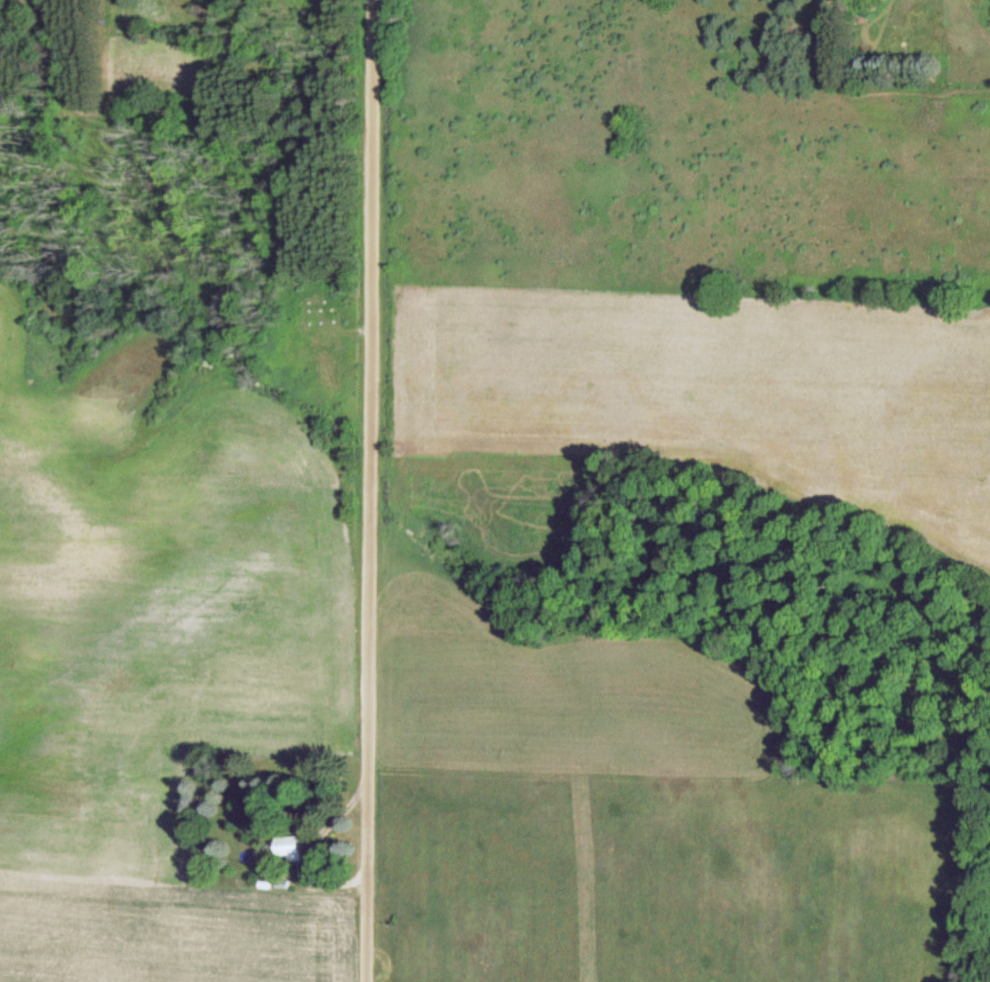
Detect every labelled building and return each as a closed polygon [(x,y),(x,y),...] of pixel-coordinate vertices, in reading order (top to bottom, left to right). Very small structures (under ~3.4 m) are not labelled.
[(278,836),(278,854),(292,854),(292,864),(303,864),(303,836),(278,836)]
